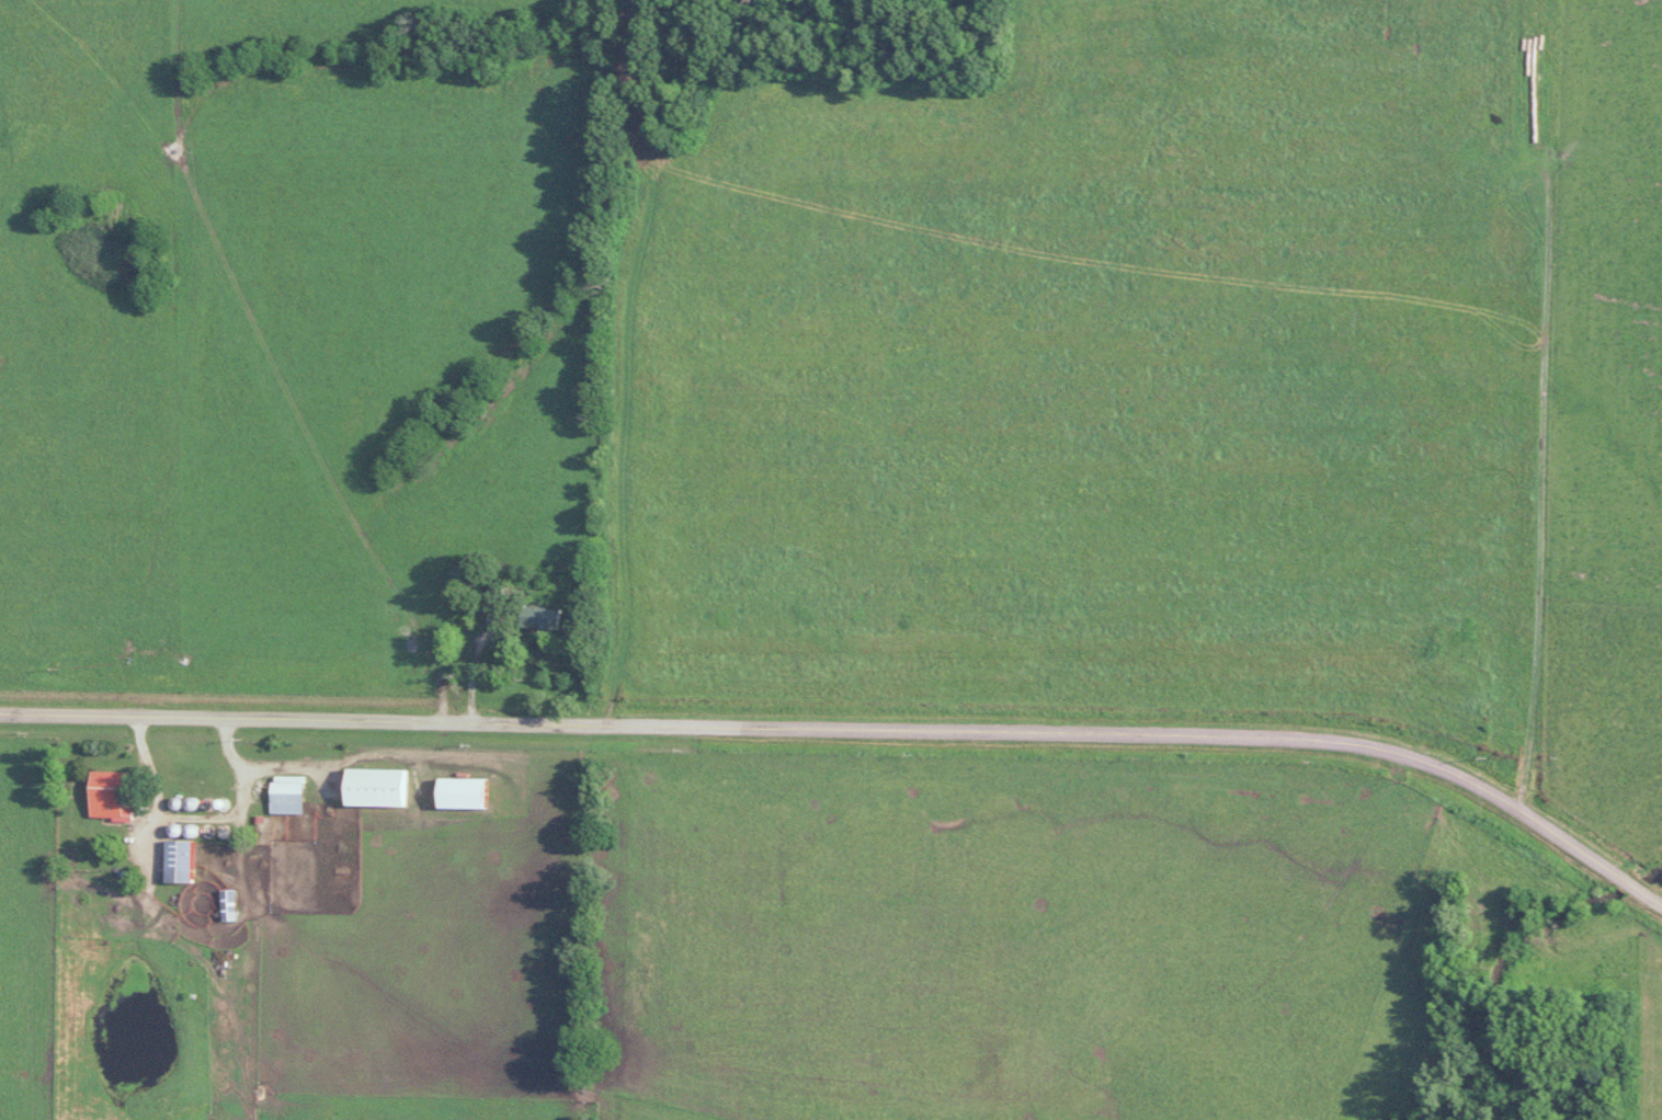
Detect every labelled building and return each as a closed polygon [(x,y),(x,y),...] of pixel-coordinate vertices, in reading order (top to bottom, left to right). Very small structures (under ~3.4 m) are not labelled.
[(556,628),(556,607),(517,607),(517,628),(556,628)] [(341,806),(403,806),(403,769),(341,768),(341,806)] [(87,817),(119,817),(119,771),(87,771),(87,817)] [(299,814),(299,781),(266,781),(266,814),(299,814)] [(187,882),(187,840),(161,840),(161,882),(187,882)] [(218,889),(218,920),(231,920),(231,889),(218,889)]
